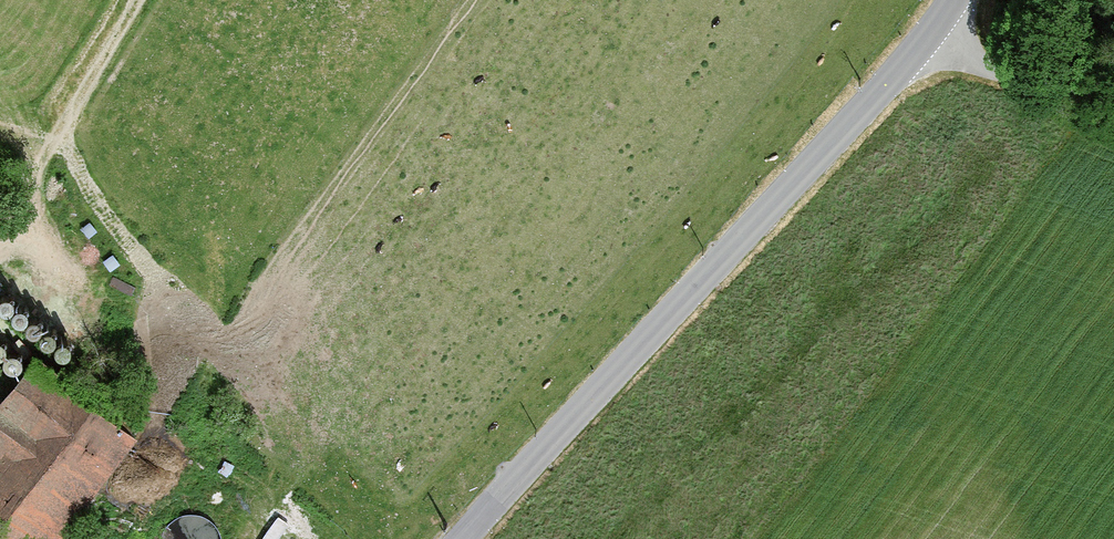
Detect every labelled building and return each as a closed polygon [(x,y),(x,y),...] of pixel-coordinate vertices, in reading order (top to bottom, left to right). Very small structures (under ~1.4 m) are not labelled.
[(1,308),(6,309),(10,306),(11,302),(9,298),(5,296),(2,296),(0,298),(0,307),(1,308)] [(12,313),(12,316),(15,320),(19,321),(23,318),(25,314),(23,310),(19,308),(16,308),(13,310),(12,313)] [(26,324),(26,327),(29,330),(34,331),(38,329),(39,324),(38,320),(34,318),(30,319),(28,320),(26,324)] [(40,335),(40,338),(43,342),(48,343),(51,340),(53,336),(51,332),(47,330),(44,330),(41,332),(40,335)] [(55,347),(54,351),(57,354),(62,355),(66,353),(67,348),(66,344),(62,342),(58,343),(56,344),(55,347)] [(4,361),(4,364),(7,368),(12,369),(16,366),(17,362),(15,358),(11,356),(8,356),(5,358),(4,361)] [(135,437),(33,357),(0,399),(0,538),(74,538),(90,519),(78,509),(135,437)]
